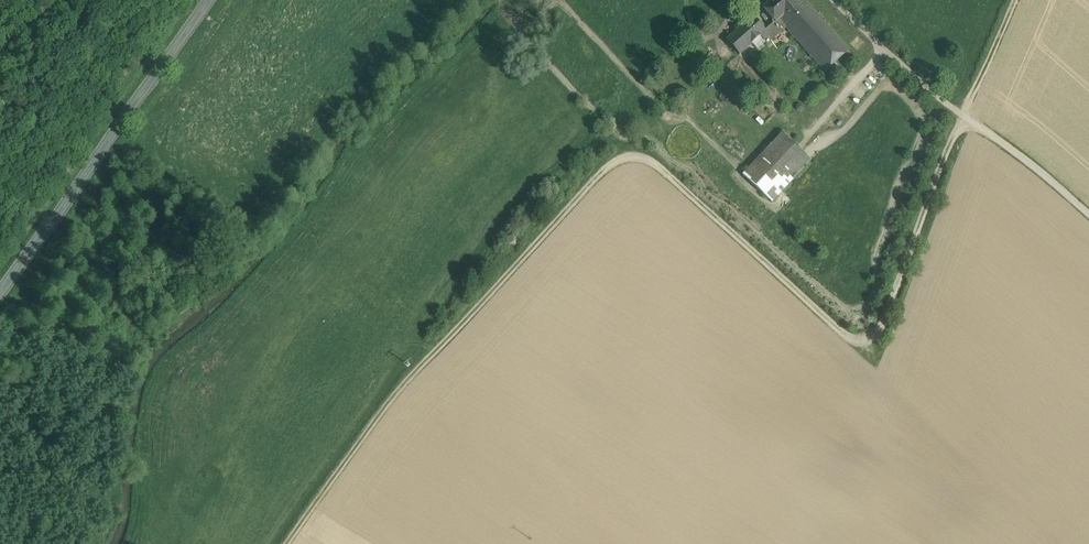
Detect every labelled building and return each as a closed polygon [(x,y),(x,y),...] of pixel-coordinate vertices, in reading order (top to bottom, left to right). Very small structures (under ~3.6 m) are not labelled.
[(764,8),(776,22),(776,23),(779,20),(802,0),(773,0),(764,8)] [(805,0),(802,0),(779,20),(786,28),(825,72),(850,50),(805,0)] [(754,17),(727,40),(740,55),(761,36),(767,31),(766,31),(754,17)] [(776,22),(766,31),(767,31),(761,36),(768,44),(786,28),(779,20),(776,23),(776,22)] [(812,159),(783,132),(743,175),(772,202),(812,159)]
